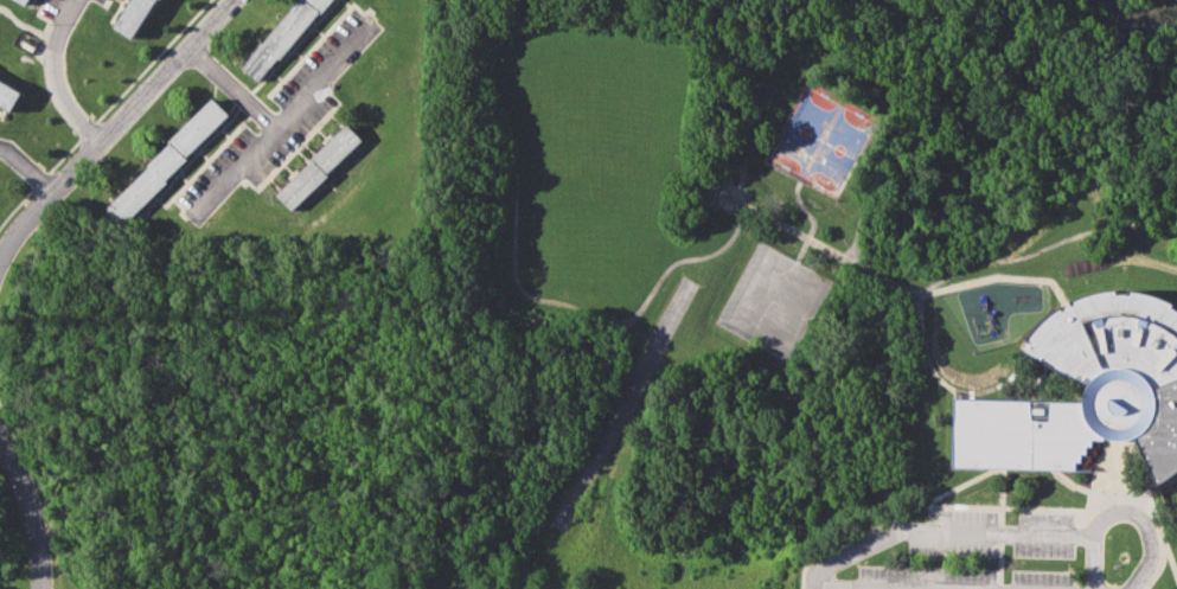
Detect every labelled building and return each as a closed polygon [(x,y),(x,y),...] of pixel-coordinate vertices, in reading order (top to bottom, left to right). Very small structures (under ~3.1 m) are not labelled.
[(114,25),(130,0),(156,0),(133,37),(114,25)] [(263,43),(298,0),(333,0),(321,14),(318,12),(280,59),(276,57),(257,81),(239,65),(260,40),(263,43)] [(9,111),(0,106),(0,78),(21,90),(9,111)] [(107,207),(151,166),(147,162),(168,142),(165,139),(212,96),(229,114),(184,155),(187,158),(164,179),(166,181),(122,224),(107,207)] [(274,193),(309,160),(307,156),(346,122),(362,139),(326,172),(328,175),(290,210),(274,193)] [(1082,395),(1081,404),(954,402),(952,469),(990,470),(1002,470),(1054,472),(1076,472),(1075,465),(1081,465),(1081,456),(1087,456),(1086,449),(1093,449),(1092,442),(1105,442),(1114,444),(1124,444),(1133,441),(1158,487),(1168,481),(1176,474),(1176,310),(1166,303),(1143,295),(1118,293),(1089,296),(1069,303),(1063,307),(1048,316),(1035,328),(1023,342),(1028,346),(1022,354),(1086,390),(1082,395)]
